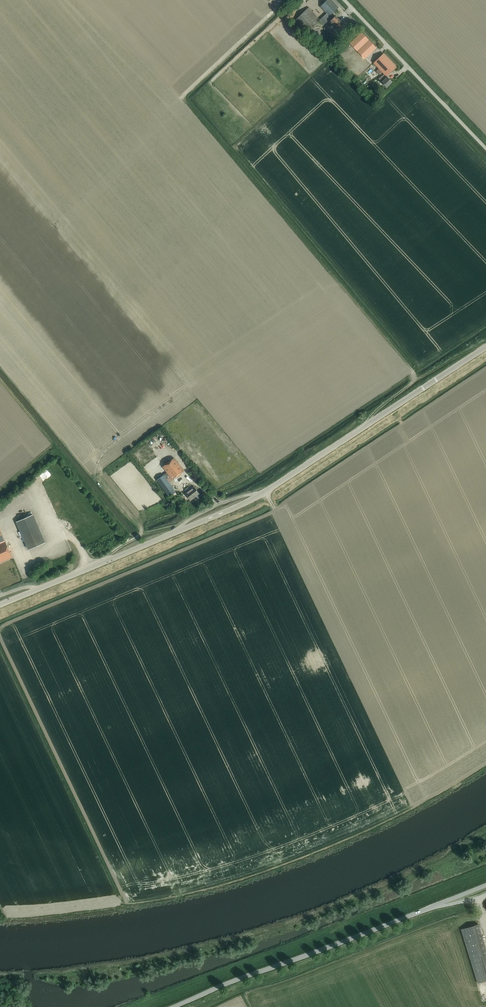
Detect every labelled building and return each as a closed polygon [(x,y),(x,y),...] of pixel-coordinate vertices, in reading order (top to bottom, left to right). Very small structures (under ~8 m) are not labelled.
[(319,20),(324,25),(325,23),(327,22),(325,20),(337,8),(338,7),(332,0),(326,0),(326,1),(319,7),(326,13),(319,20)] [(305,34),(306,33),(318,22),(314,19),(317,17),(308,7),(293,22),(305,34)] [(348,9),(343,15),(347,18),(352,12),(348,9)] [(335,16),(329,21),(338,30),(344,25),(335,16)] [(357,36),(349,43),(356,50),(364,59),(372,51),(376,48),(361,32),(357,36)] [(386,76),(396,67),(383,53),(373,63),(386,76)] [(385,79),(381,75),(378,78),(381,81),(386,87),(392,82),(387,77),(385,79)] [(169,496),(175,491),(169,482),(184,470),(174,457),(162,466),(167,472),(157,480),(169,496)] [(190,500),(199,493),(194,486),(185,493),(190,500)] [(29,549),(44,542),(32,514),(17,521),(29,549)] [(12,557),(5,542),(0,544),(0,562),(12,557)] [(479,928),(478,924),(461,929),(478,983),(485,980),(485,950),(479,928)]
